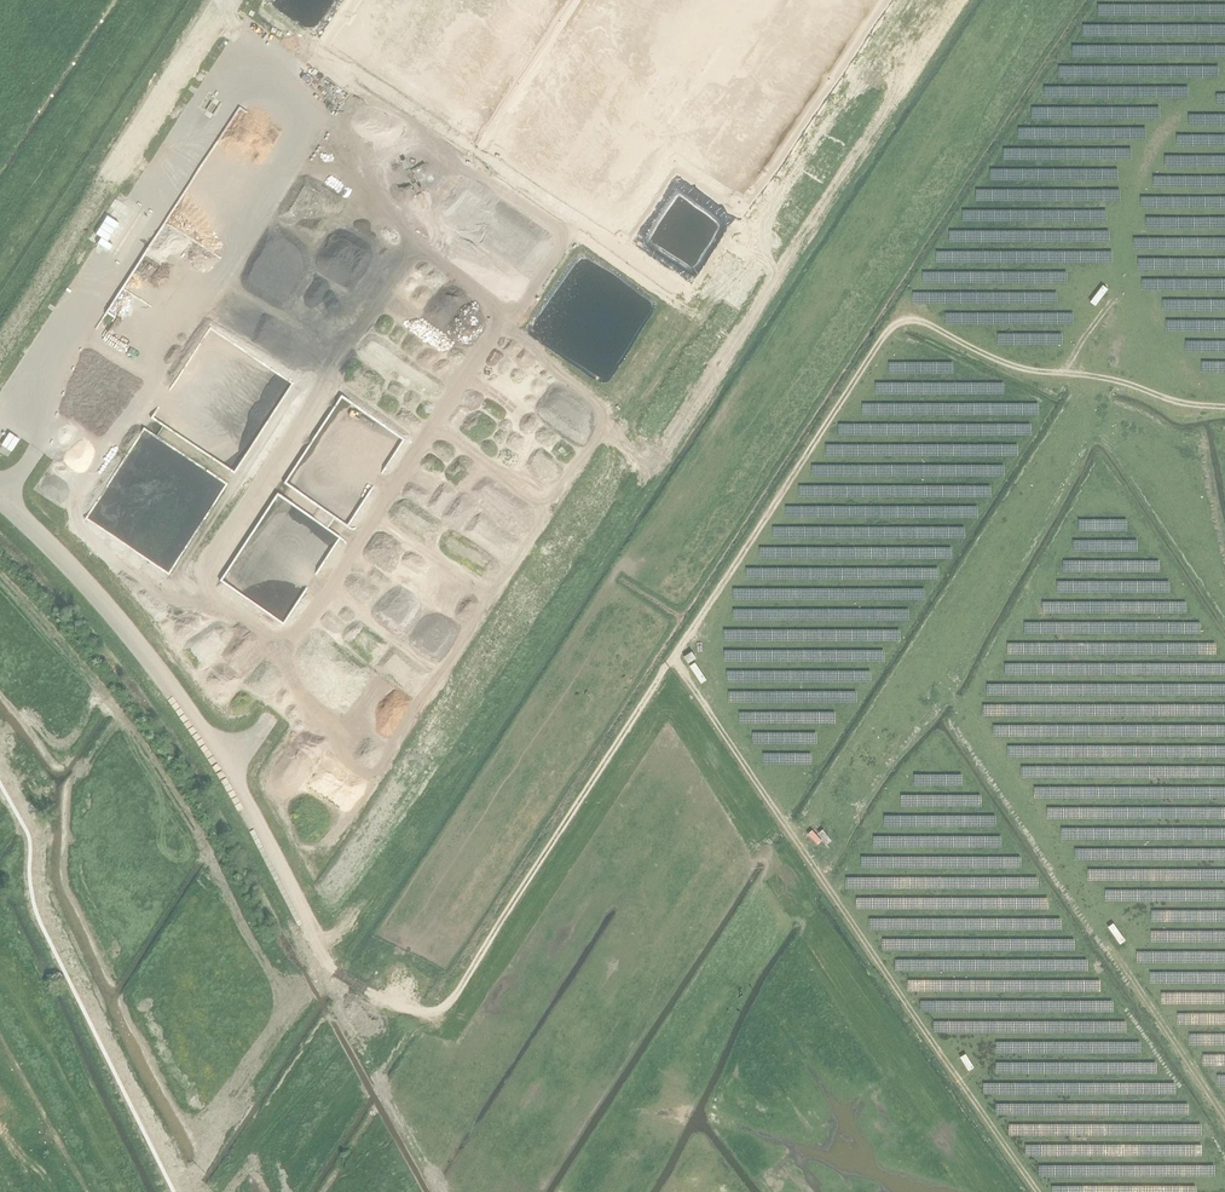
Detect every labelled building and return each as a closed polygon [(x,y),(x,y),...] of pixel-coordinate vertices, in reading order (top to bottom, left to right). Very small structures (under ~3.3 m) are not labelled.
[(125,227),(113,219),(105,231),(111,235),(107,241),(120,249),(124,243),(118,239),(125,227)] [(1100,287),(1090,301),(1097,306),(1107,292),(1100,287)] [(684,654),(687,662),(697,658),(693,650),(684,654)] [(697,661),(690,664),(700,683),(706,680),(697,661)] [(1120,944),(1125,940),(1113,922),(1107,926),(1120,944)] [(966,1053),(961,1055),(967,1070),(973,1067),(966,1053)]
